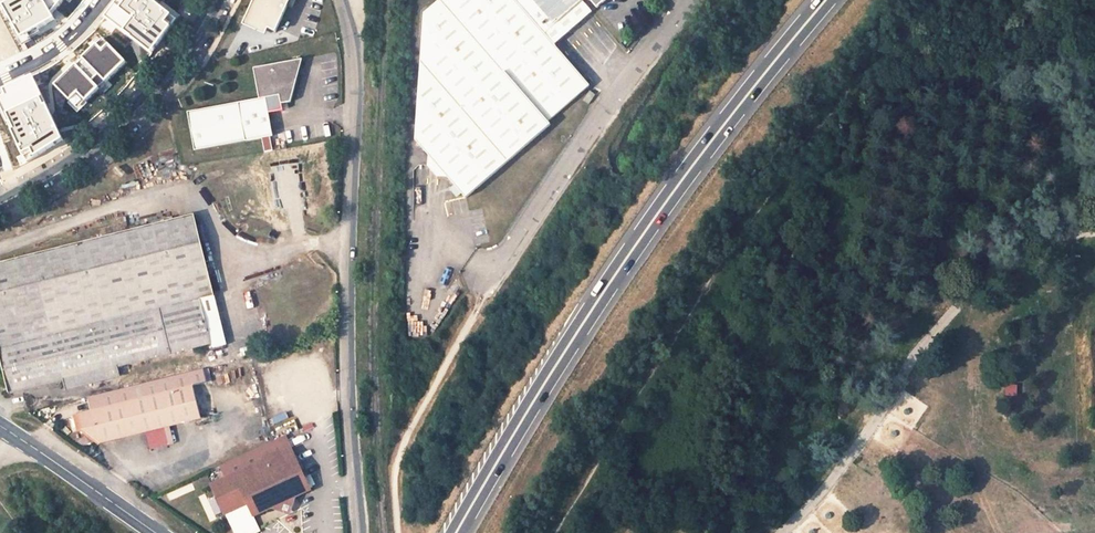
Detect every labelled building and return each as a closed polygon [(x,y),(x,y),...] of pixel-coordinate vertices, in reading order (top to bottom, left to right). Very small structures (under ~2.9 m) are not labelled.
[(246,19),(277,32),(291,0),(255,0),(246,19)] [(449,178),(466,198),(551,125),(548,122),(588,86),(554,46),(513,0),(442,0),(425,15),(416,140),(429,157),(426,168),(437,180),(449,178)] [(554,46),(592,12),(582,0),(513,0),(554,46)] [(597,8),(607,0),(589,0),(597,8)] [(260,100),(238,104),(246,142),(273,137),(266,99),(280,96),(281,105),(291,103),(302,59),(254,68),(260,100)] [(590,92),(584,101),(589,105),(595,95),(590,92)] [(246,142),(238,104),(186,113),(194,153),(246,142)] [(9,392),(63,378),(65,388),(108,378),(120,375),(117,364),(212,341),(201,298),(214,295),(194,214),(0,262),(0,356),(9,392)] [(213,347),(226,344),(214,295),(201,298),(212,341),(213,347)] [(146,432),(166,427),(196,419),(188,387),(207,383),(204,369),(87,398),(91,410),(78,413),(82,430),(99,443),(146,432)] [(150,449),(170,444),(166,427),(146,432),(150,449)] [(287,435),(262,447),(271,467),(296,455),(287,435)] [(297,495),(312,489),(296,455),(271,467),(262,447),(220,466),(226,480),(214,485),(227,514),(249,504),(254,515),(269,508),(297,495)] [(297,495),(269,508),(290,515),(297,495)] [(227,514),(236,532),(253,532),(261,529),(249,504),(227,514)]
